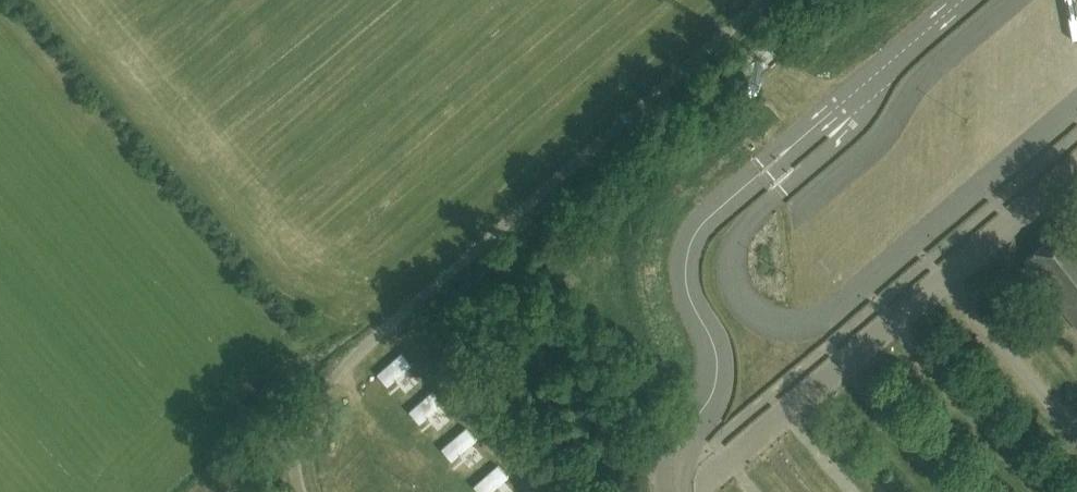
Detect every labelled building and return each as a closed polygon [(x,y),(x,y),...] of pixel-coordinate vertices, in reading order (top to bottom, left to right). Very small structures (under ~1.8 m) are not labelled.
[(1067,227),(1024,259),(1076,329),(1076,241),(1067,227)] [(406,353),(379,377),(390,389),(416,365),(406,353)] [(435,386),(409,409),(419,421),(446,398),(435,386)] [(465,423),(439,446),(450,458),(476,435),(465,423)] [(473,485),(479,491),(489,491),(510,474),(499,462),(473,485)]
